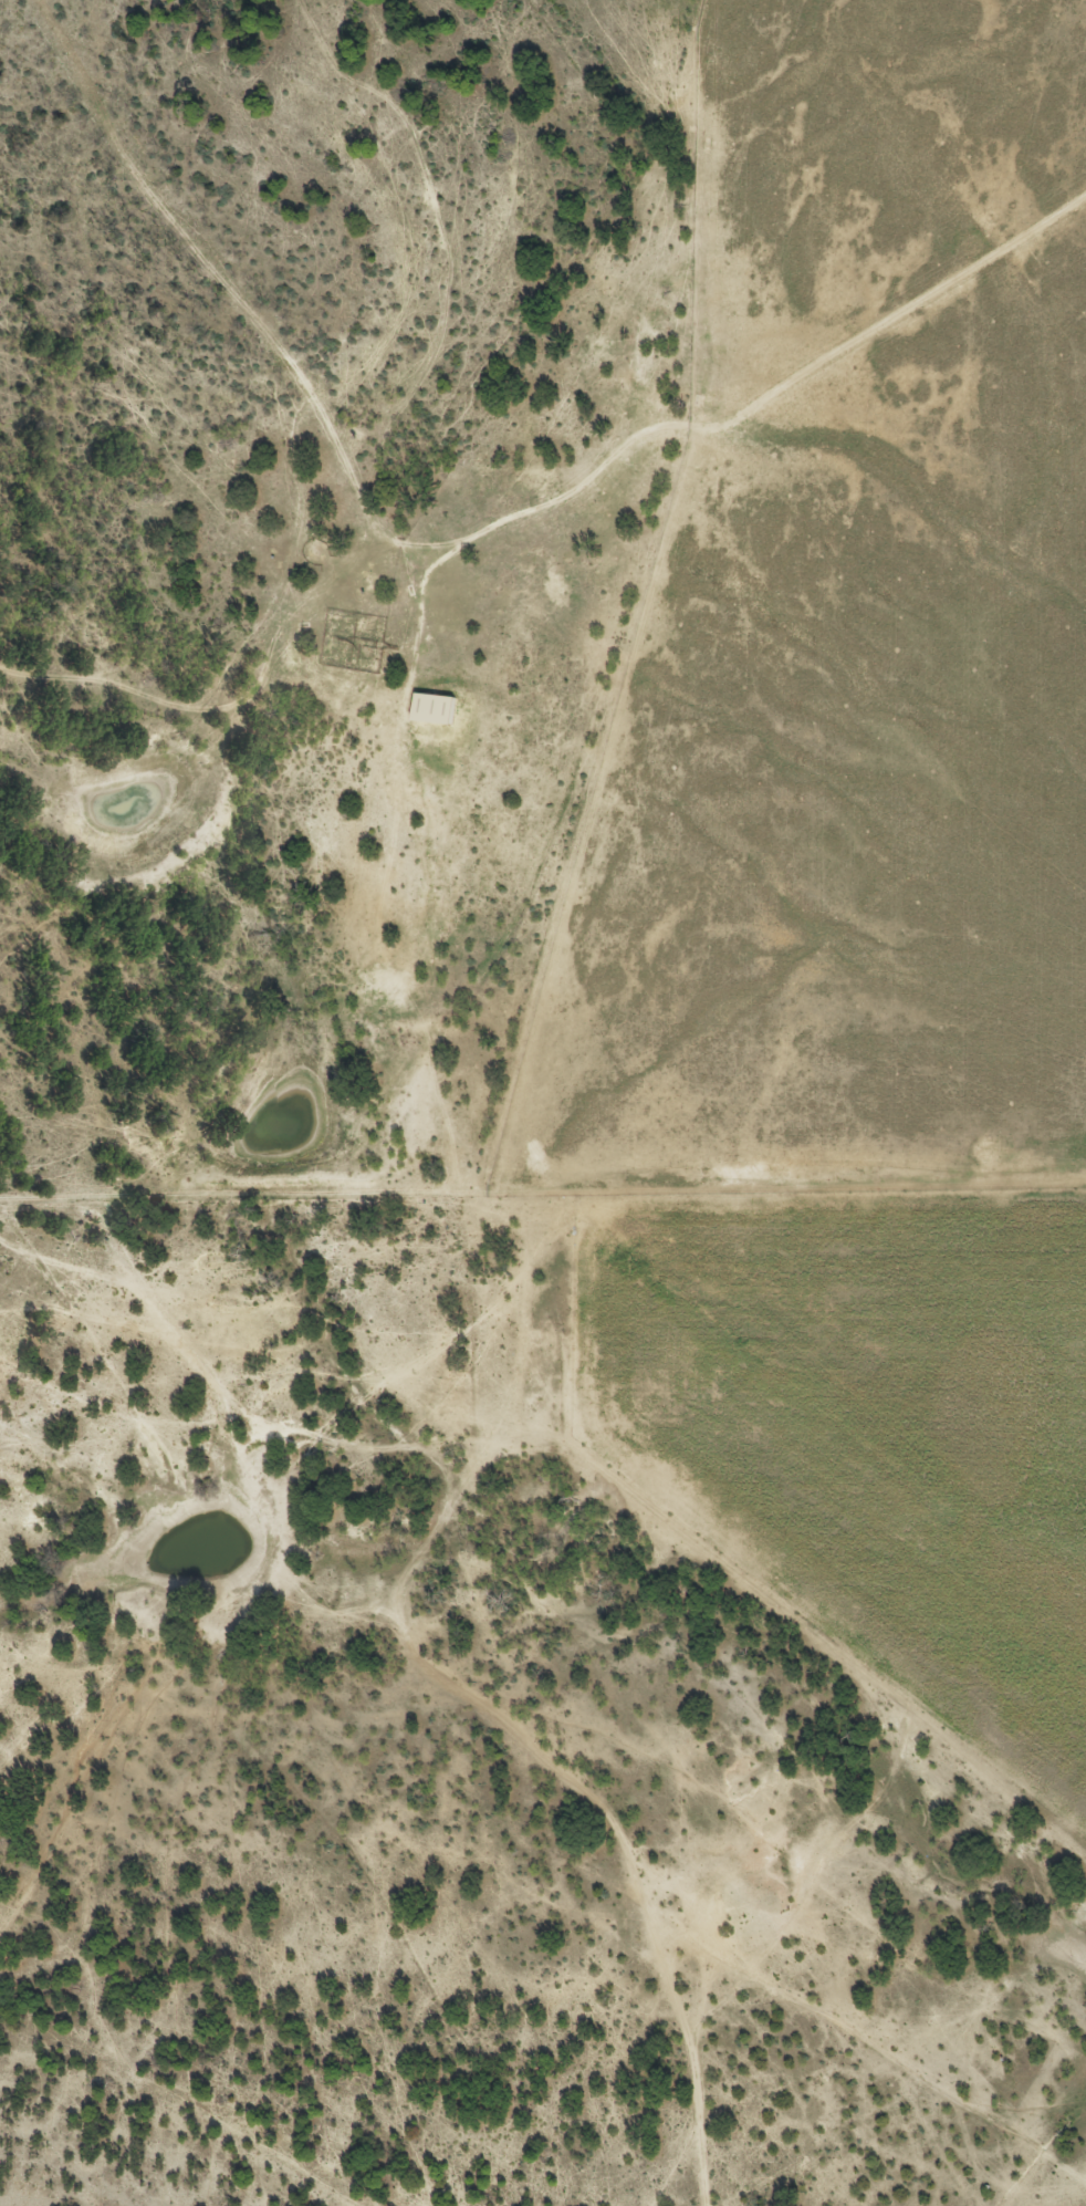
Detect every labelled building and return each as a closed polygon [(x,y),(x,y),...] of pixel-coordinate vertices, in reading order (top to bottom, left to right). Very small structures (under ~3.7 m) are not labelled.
[(415,721),(457,723),(458,694),(417,692),(415,721)]
